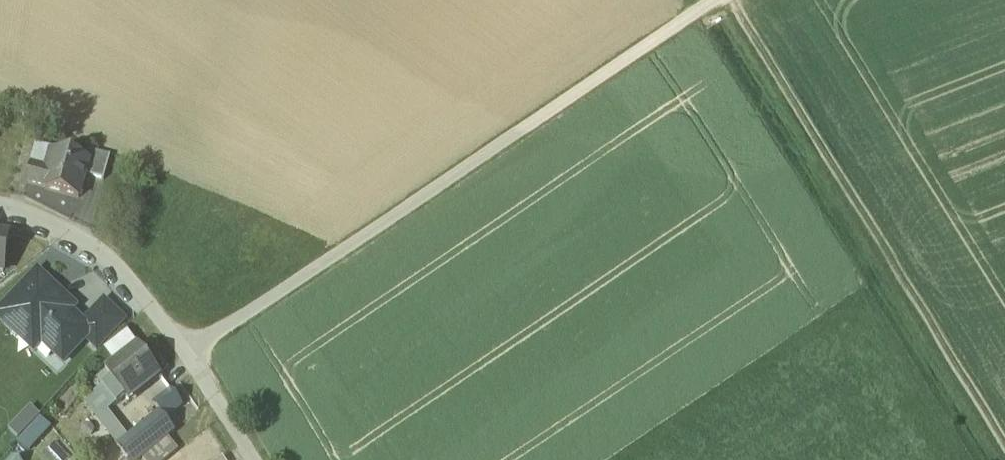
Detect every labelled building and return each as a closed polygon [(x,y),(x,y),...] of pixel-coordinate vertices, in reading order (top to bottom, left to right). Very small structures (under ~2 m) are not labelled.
[(110,156),(91,151),(88,162),(89,162),(85,176),(104,181),(110,156)] [(88,162),(56,153),(54,160),(49,159),(46,168),(31,165),(27,183),(47,188),(46,190),(79,199),(85,176),(89,162),(88,162)] [(4,273),(8,238),(0,237),(0,273),(4,273)] [(38,273),(0,312),(0,320),(13,332),(23,323),(64,363),(86,340),(92,334),(83,325),(61,304),(65,299),(38,273)] [(98,348),(124,321),(106,304),(105,303),(83,325),(92,334),(86,340),(96,350),(98,348)] [(138,348),(106,373),(111,381),(126,399),(158,374),(138,348)] [(37,378),(24,361),(16,367),(29,384),(37,378)] [(126,399),(111,381),(98,392),(110,409),(126,399)] [(170,391),(151,405),(154,407),(148,413),(154,418),(160,415),(178,401),(170,391)] [(83,405),(119,448),(127,441),(107,412),(110,409),(98,392),(83,405)] [(119,448),(128,459),(140,459),(142,459),(163,441),(174,431),(160,415),(154,418),(127,441),(119,448)] [(17,443),(28,454),(52,428),(41,417),(17,443)] [(142,459),(167,459),(174,455),(163,441),(142,459)]
